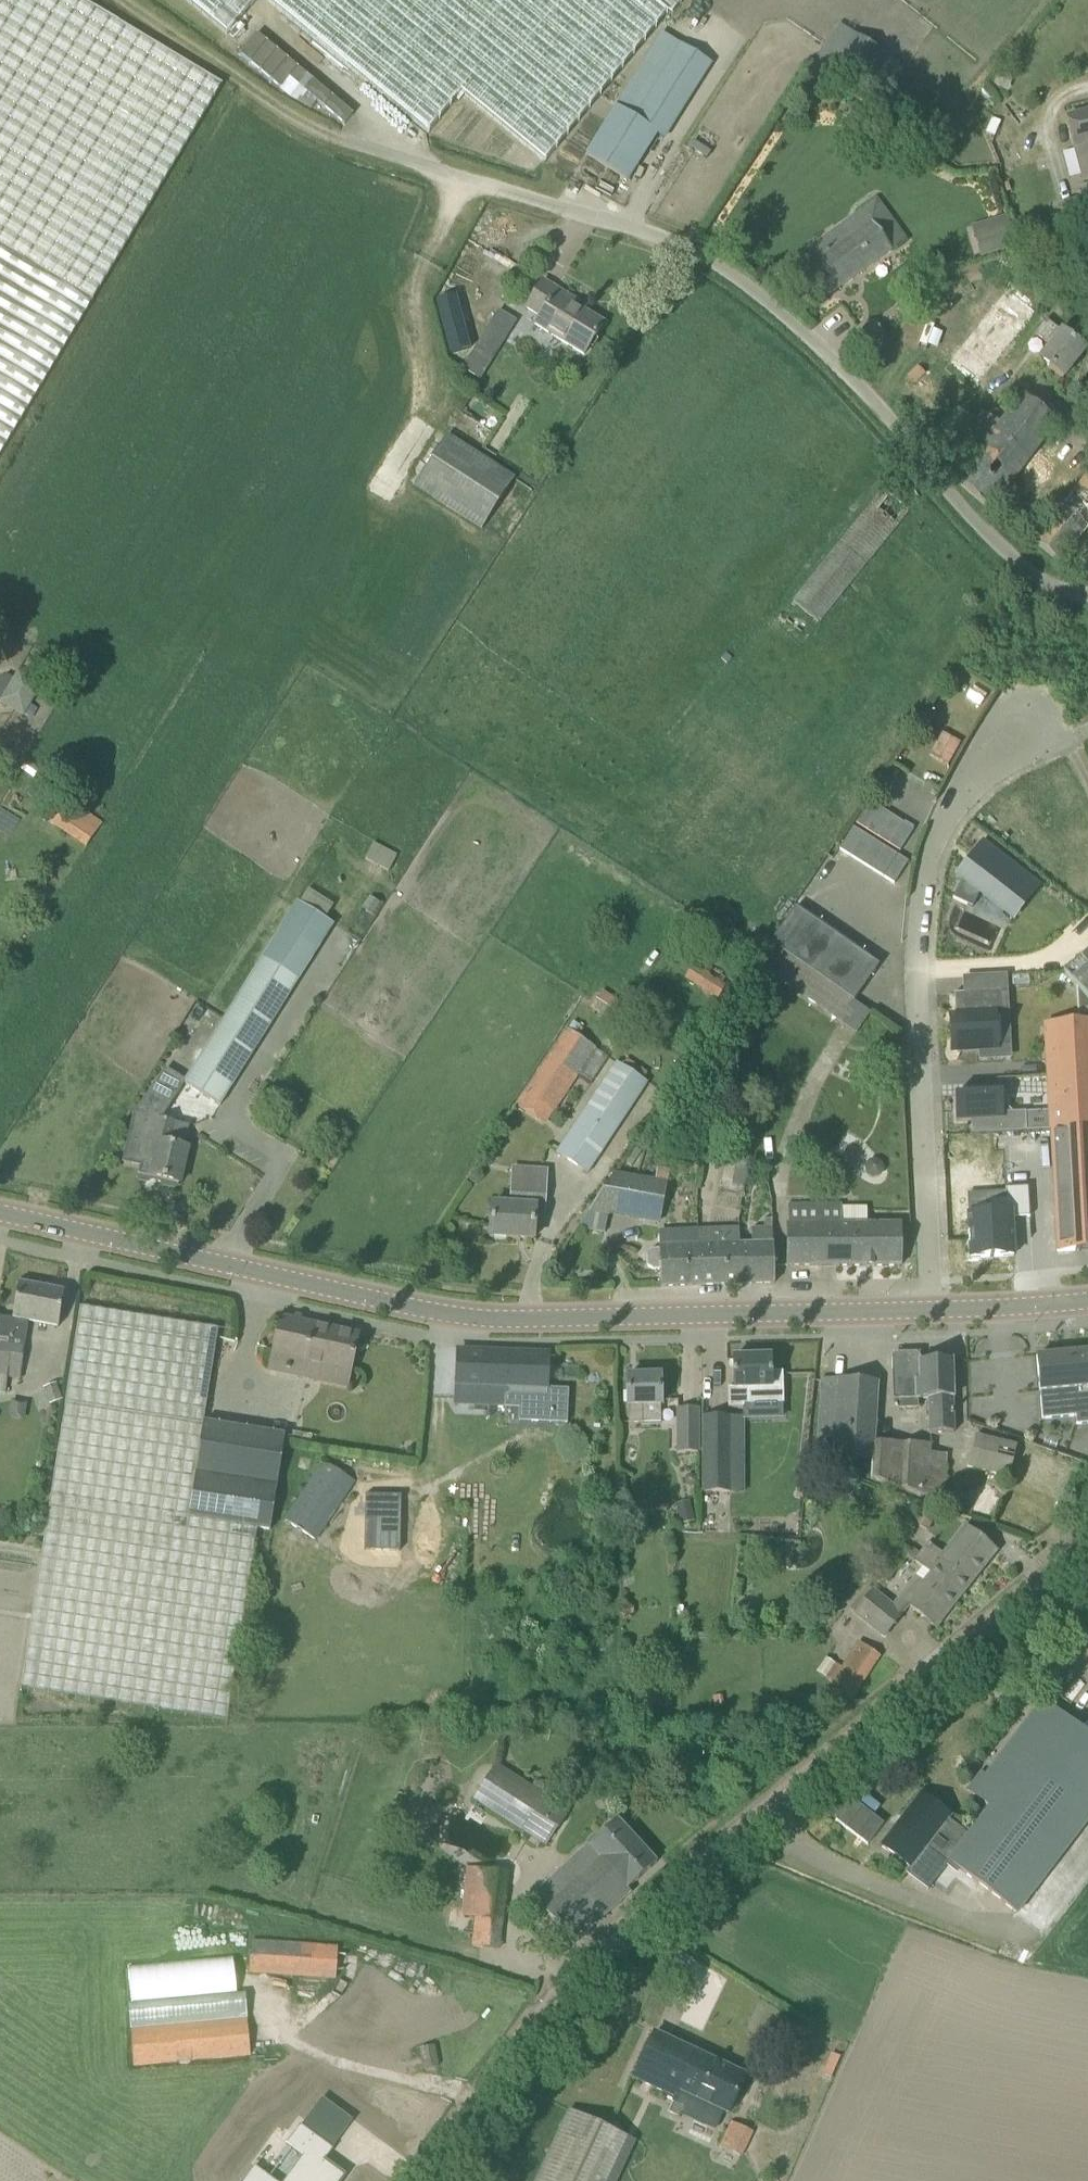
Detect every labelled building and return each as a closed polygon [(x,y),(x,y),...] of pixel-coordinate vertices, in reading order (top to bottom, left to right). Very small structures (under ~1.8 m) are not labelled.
[(222,85),(80,0),(0,0),(0,455),(222,85)] [(226,35),(256,0),(183,0),(226,35)] [(667,12),(652,0),(265,0),(427,133),(460,93),(544,161),(667,12)] [(667,12),(670,15),(682,0),(652,0),(667,12)] [(875,110),(902,65),(834,24),(807,68),(875,110)] [(257,34),(241,55),(282,89),(290,78),(299,86),(308,76),(257,34)] [(587,155),(621,176),(627,180),(657,134),(664,138),(712,62),(681,43),(635,118),(616,107),(587,155)] [(353,114),(313,80),(305,90),(345,124),(353,114)] [(1087,179),(1087,113),(1067,118),(1083,181),(1087,179)] [(819,303),(906,240),(877,200),(836,229),(845,241),(799,275),(819,303)] [(1017,247),(1010,225),(974,236),(981,258),(1017,247)] [(584,355),(603,324),(572,305),(575,301),(543,281),(526,308),(540,316),(535,325),(584,355)] [(505,341),(517,322),(499,310),(487,329),(505,341)] [(1035,335),(1036,336),(1050,347),(1040,360),(1063,379),(1085,351),(1062,333),(1061,333),(1046,321),(1035,335)] [(872,322),(853,341),(867,355),(886,336),(872,322)] [(914,385),(925,374),(918,368),(907,378),(914,385)] [(1058,424),(1023,396),(1000,424),(985,413),(950,456),(965,468),(955,482),(989,511),(1058,424)] [(514,480),(448,437),(446,436),(414,486),(482,529),(514,480)] [(1033,542),(1060,563),(1087,528),(1087,475),(1033,542)] [(894,477),(880,494),(791,601),(816,621),(919,498),(894,477)] [(0,702),(24,716),(42,685),(18,671),(0,702)] [(928,751),(945,763),(958,743),(942,731),(928,751)] [(63,790),(58,797),(43,819),(85,848),(105,819),(63,790)] [(867,831),(881,809),(870,802),(856,824),(867,831)] [(878,838),(892,816),(881,809),(867,831),(878,838)] [(889,845),(903,823),(892,816),(878,838),(889,845)] [(914,830),(903,823),(889,845),(900,852),(914,830)] [(850,857),(864,835),(853,828),(839,849),(850,857)] [(861,864),(875,842),(864,835),(850,857),(861,864)] [(872,871),(886,849),(875,842),(861,864),(872,871)] [(372,843),(365,860),(389,868),(395,852),(372,843)] [(883,878),(897,855),(886,849),(872,871),(883,878)] [(908,862),(897,855),(883,878),(894,884),(908,862)] [(959,914),(979,922),(985,906),(1004,919),(1028,886),(985,857),(962,890),(967,893),(959,914)] [(322,916),(330,903),(304,889),(297,902),(322,916)] [(795,908),(795,909),(756,965),(856,1035),(868,1018),(870,1014),(854,1002),(879,966),(795,908)] [(184,1084),(186,1085),(219,1106),(299,979),(297,978),(306,963),(272,942),(184,1084)] [(1077,988),(1087,1001),(1087,951),(1063,972),(1077,988)] [(1077,988),(1078,1023),(1046,1025),(1056,1218),(1053,1220),(1054,1230),(1057,1232),(1058,1252),(1087,1251),(1087,1001),(1077,988)] [(952,1051),(997,1049),(995,1018),(1004,1018),(1002,990),(955,993),(956,1015),(950,1015),(952,1051)] [(568,1029),(567,1028),(522,1097),(551,1117),(597,1048),(580,1036),(584,1030),(573,1022),(568,1029)] [(617,1062),(557,1153),(588,1174),(648,1083),(617,1062)] [(1003,1113),(1002,1094),(954,1096),(956,1122),(971,1122),(972,1135),(1027,1132),(1026,1112),(1003,1113)] [(189,1127),(161,1120),(135,1114),(124,1162),(141,1166),(139,1177),(140,1180),(147,1182),(150,1180),(151,1177),(162,1180),(162,1182),(164,1185),(174,1187),(176,1186),(177,1183),(180,1184),(188,1149),(184,1148),(189,1127)] [(588,1212),(595,1213),(609,1215),(610,1211),(659,1220),(669,1170),(658,1168),(655,1182),(614,1174),(588,1212)] [(536,1208),(544,1209),(546,1185),(515,1183),(513,1206),(492,1205),(490,1237),(534,1240),(536,1208)] [(1012,1219),(1030,1218),(1028,1188),(1006,1189),(1006,1200),(990,1200),(991,1214),(968,1216),(970,1259),(1014,1257),(1012,1219)] [(787,1267),(867,1267),(900,1267),(900,1225),(841,1225),(841,1205),(787,1206),(787,1267)] [(743,1246),(740,1246),(739,1228),(699,1229),(700,1286),(745,1285),(743,1246)] [(661,1287),(700,1286),(699,1229),(659,1230),(660,1248),(653,1249),(648,1254),(649,1266),(654,1270),(660,1270),(661,1287)] [(745,1285),(774,1284),(773,1245),(772,1229),(751,1230),(752,1245),(743,1246),(745,1285)] [(64,1291),(19,1283),(13,1319),(0,1317),(0,1393),(6,1394),(8,1378),(21,1379),(24,1349),(25,1349),(29,1322),(58,1327),(64,1291)] [(227,1722),(230,1698),(256,1530),(187,1519),(203,1423),(215,1350),(218,1328),(80,1307),(20,1690),(227,1722)] [(350,1373),(358,1336),(280,1319),(271,1370),(310,1379),(347,1387),(350,1373)] [(547,1389),(549,1356),(549,1355),(457,1352),(455,1403),(521,1406),(520,1421),(551,1422),(552,1389),(547,1389)] [(953,1399),(952,1361),(920,1362),(920,1357),(916,1353),(895,1354),(891,1358),(893,1401),(900,1400),(900,1409),(917,1408),(917,1400),(928,1399),(929,1434),(954,1433),(953,1399)] [(1040,1392),(1040,1394),(1043,1419),(1076,1416),(1077,1425),(1087,1424),(1087,1353),(1037,1357),(1040,1392)] [(733,1358),(734,1380),(734,1388),(728,1388),(728,1408),(741,1408),(744,1408),(744,1406),(743,1399),(749,1399),(749,1403),(781,1402),(780,1375),(771,1375),(771,1357),(733,1358)] [(629,1423),(643,1422),(662,1422),(660,1376),(627,1377),(628,1406),(629,1423)] [(944,1498),(944,1497),(954,1497),(955,1485),(944,1484),(946,1454),(930,1454),(930,1445),(875,1442),(879,1382),(821,1379),(816,1455),(864,1459),(864,1466),(871,1467),(871,1478),(928,1497),(944,1498)] [(698,1410),(693,1410),(679,1410),(679,1451),(697,1451),(698,1410)] [(730,1492),(730,1418),(704,1418),(704,1492),(730,1492)] [(230,1427),(203,1423),(187,1519),(256,1530),(269,1532),(284,1435),(230,1427)] [(968,1469),(1008,1479),(1017,1445),(976,1435),(968,1469)] [(316,1541),(353,1486),(355,1483),(321,1461),(283,1518),(316,1541)] [(977,1484),(972,1511),(992,1514),(997,1488),(977,1484)] [(400,1497),(365,1497),(364,1551),(399,1552),(400,1497)] [(941,1562),(969,1584),(995,1551),(966,1528),(944,1556),(929,1544),(915,1561),(932,1574),(941,1562)] [(935,1627),(969,1584),(941,1562),(932,1574),(915,1561),(914,1563),(922,1569),(899,1598),(935,1627)] [(853,1612),(884,1637),(902,1614),(871,1590),(853,1612)] [(878,1657),(860,1645),(846,1666),(839,1661),(827,1679),(852,1696),(878,1657)] [(976,1789),(973,1794),(990,1807),(968,1835),(949,1861),(1017,1913),(1087,1821),(1087,1736),(1044,1701),(976,1789)] [(497,1762),(472,1801),(545,1847),(570,1808),(497,1762)] [(899,1826),(883,1847),(910,1868),(920,1855),(942,1871),(949,1861),(968,1835),(948,1819),(950,1816),(922,1795),(904,1819),(906,1820),(900,1827),(899,1826)] [(533,1899),(574,1944),(631,1893),(628,1889),(657,1863),(617,1820),(576,1858),(577,1859),(533,1899)] [(503,1921),(508,1871),(466,1868),(461,1915),(503,1921)] [(336,1979),(338,1955),(338,1947),(250,1940),(248,1973),(336,1979)] [(377,1968),(344,2013),(367,2031),(401,1986),(377,1968)] [(249,2057),(246,2019),(129,2030),(133,2068),(249,2057)] [(709,2059),(654,2033),(633,2079),(674,2098),(667,2112),(678,2118),(688,2097),(727,2115),(745,2077),(709,2060),(709,2059)] [(537,2180),(615,2180),(634,2140),(570,2110),(537,2180)] [(730,2121),(720,2145),(743,2154),(753,2130),(730,2121)] [(325,2162),(334,2150),(333,2149),(302,2126),(301,2126),(287,2145),(291,2148),(303,2157),(285,2180),(338,2180),(339,2180),(334,2177),(336,2175),(322,2165),(325,2162)] [(269,2177),(255,2167),(245,2180),(274,2180),(269,2177)]
